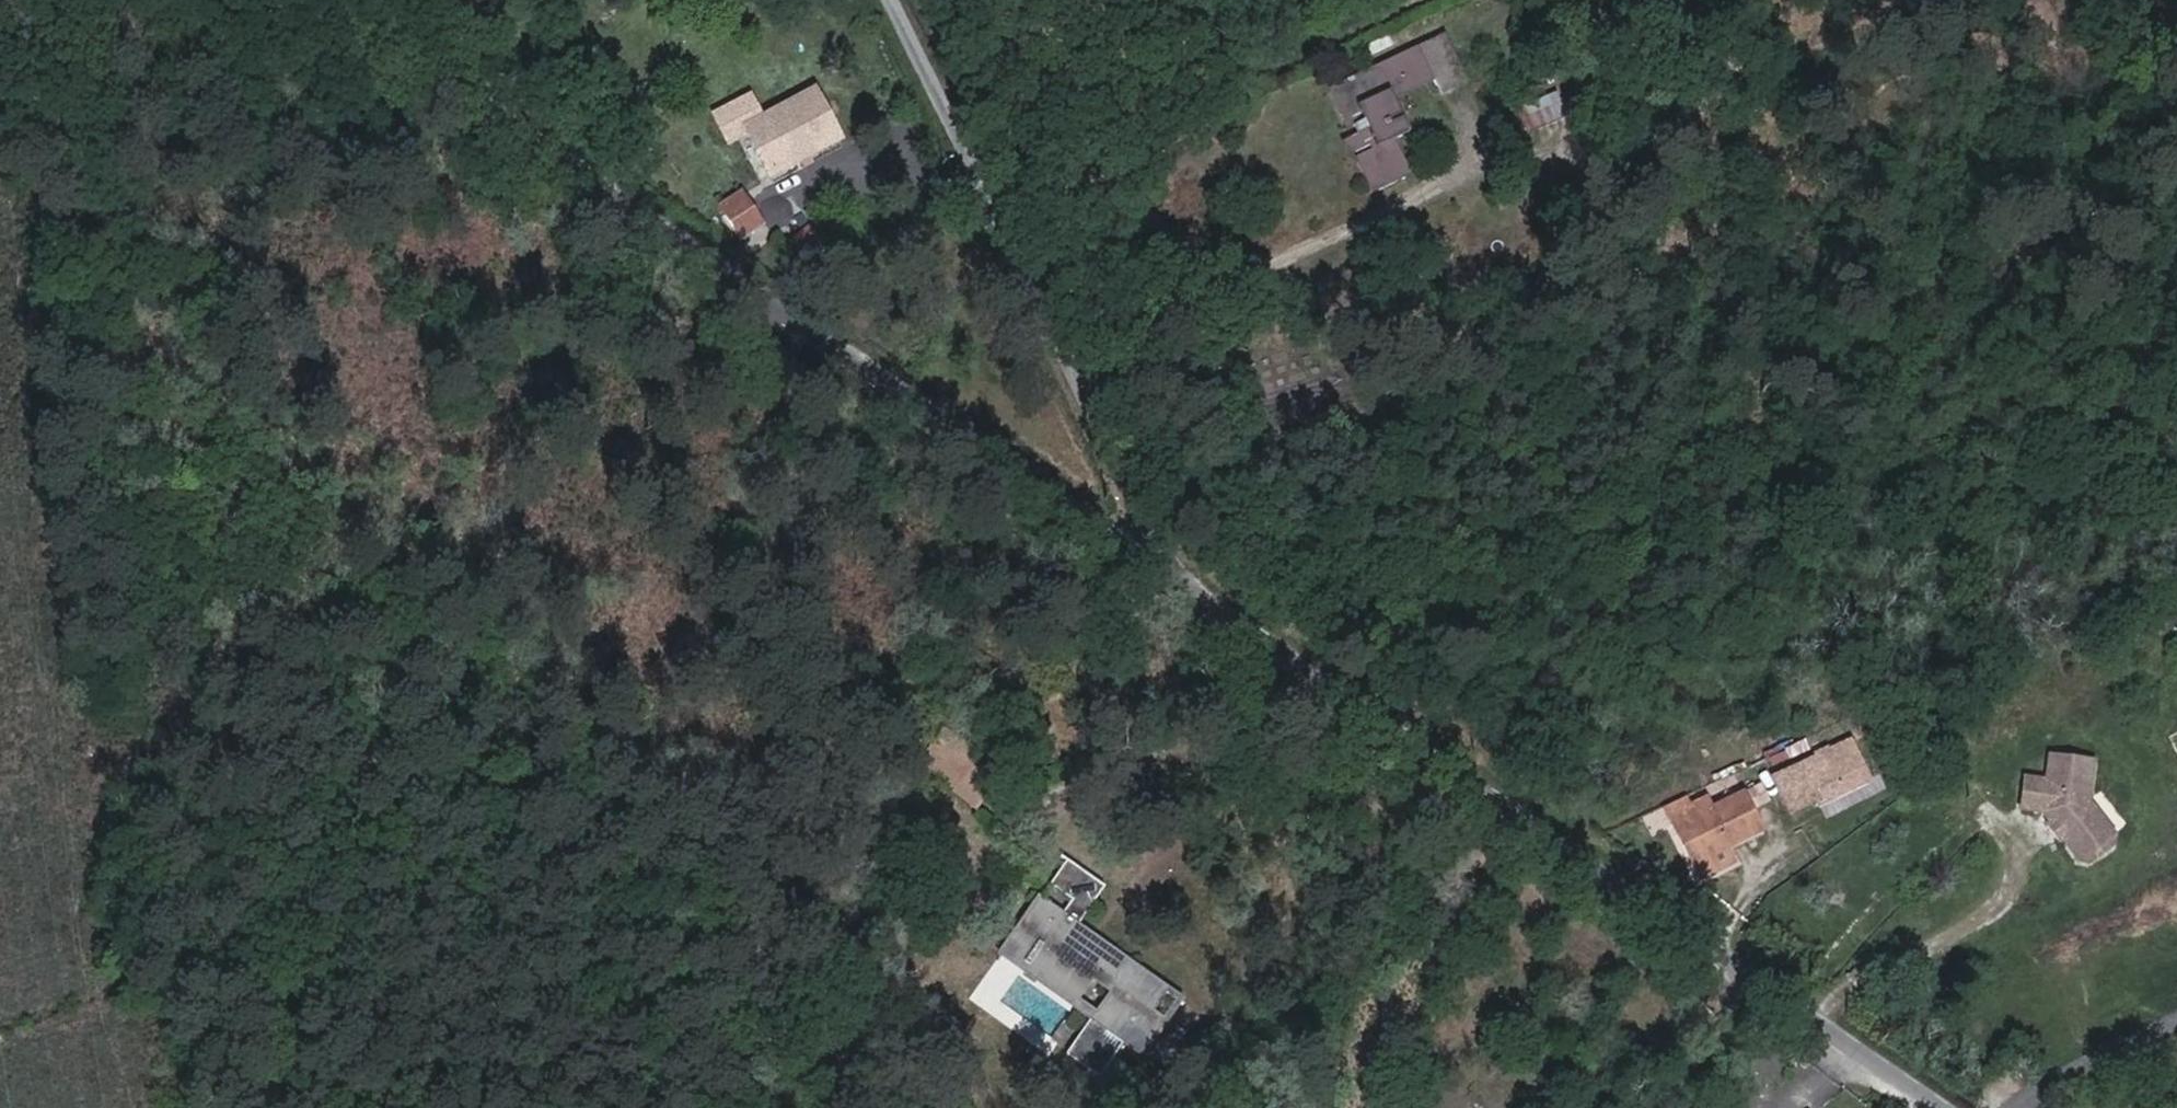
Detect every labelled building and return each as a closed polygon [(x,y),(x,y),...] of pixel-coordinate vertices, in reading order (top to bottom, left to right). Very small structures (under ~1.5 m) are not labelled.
[(1446,37),(1418,50),(1431,74),(1441,92),(1467,79),(1446,37)] [(1431,74),(1418,50),(1359,80),(1357,78),(1332,88),(1347,117),(1358,112),(1367,131),(1350,140),(1353,148),(1371,139),(1377,150),(1364,156),(1379,184),(1408,170),(1392,139),(1405,132),(1400,123),(1387,130),(1382,117),(1395,110),(1388,96),(1431,74)] [(818,95),(748,131),(768,172),(838,134),(818,95)] [(1523,123),(1529,133),(1574,113),(1568,95),(1535,109),(1538,116),(1523,123)] [(735,241),(762,223),(741,191),(714,211),(735,241)] [(919,766),(933,777),(963,737),(951,728),(919,766)] [(976,811),(1006,772),(963,737),(933,777),(976,811)] [(1813,801),(1810,793),(1860,762),(1849,740),(1814,759),(1816,763),(1799,774),(1789,756),(1771,768),(1796,811),(1813,801)] [(2096,759),(2052,753),(2049,778),(2027,775),(2022,806),(2043,809),(2050,819),(2059,819),(2065,829),(2063,837),(2079,859),(2090,861),(2113,844),(2115,834),(2090,799),(2096,759)] [(1677,825),(1700,874),(1735,858),(1728,844),(1764,826),(1747,792),(1697,815),(1691,803),(1672,812),(1678,825),(1677,825)] [(1122,974),(1070,936),(1103,889),(1069,864),(1054,887),(1077,902),(1067,917),(1043,901),(1012,945),(1031,958),(1027,963),(1079,1001),(1092,982),(1110,995),(1067,1056),(1098,1079),(1115,1052),(1102,1042),(1110,1031),(1140,1052),(1163,1021),(1153,1013),(1165,996),(1125,967),(1122,974)]
